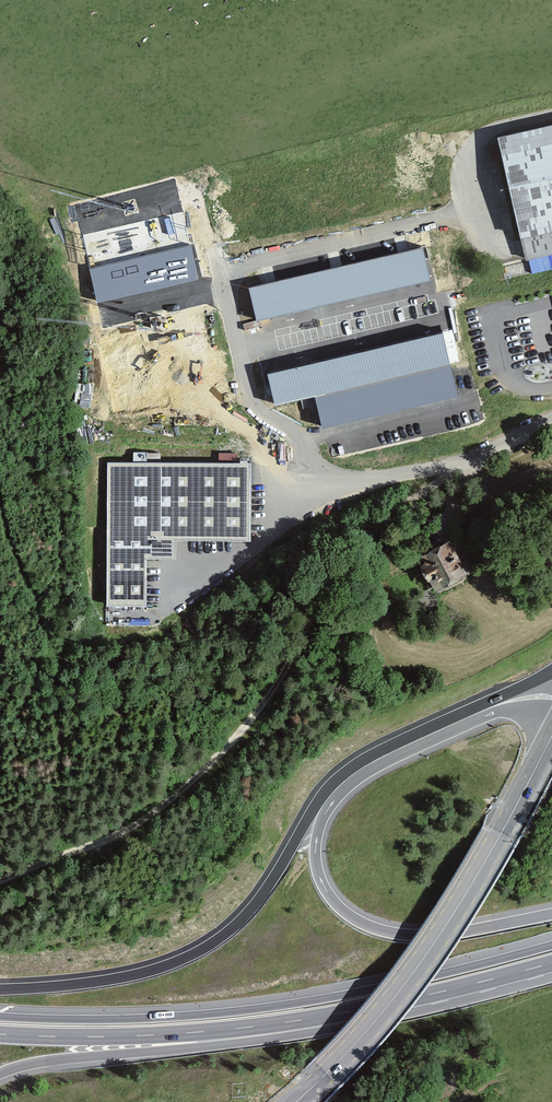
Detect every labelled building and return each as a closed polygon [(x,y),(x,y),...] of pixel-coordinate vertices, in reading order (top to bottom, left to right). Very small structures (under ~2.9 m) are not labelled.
[(551,230),(551,122),(494,135),(518,238),(551,230)] [(191,245),(90,269),(97,302),(199,279),(191,245)] [(423,247),(250,288),(257,320),(431,281),(423,247)] [(442,334),(269,374),(276,407),(449,368),(442,334)] [(161,458),(161,450),(135,450),(136,458),(161,458)] [(111,462),(112,599),(153,599),(153,559),(183,558),(183,540),(258,539),(258,461),(111,462)] [(417,561),(435,598),(476,578),(458,541),(417,561)]
